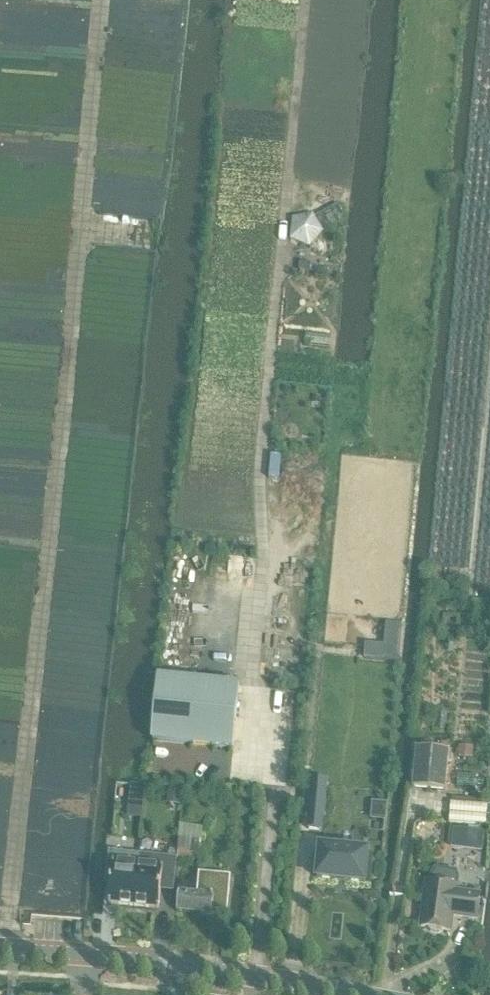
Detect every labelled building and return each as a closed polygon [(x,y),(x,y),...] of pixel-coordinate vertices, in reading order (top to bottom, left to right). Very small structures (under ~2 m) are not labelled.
[(314,215),(294,219),(292,239),(311,247),(324,232),(314,215)] [(387,649),(386,661),(398,662),(398,661),(399,650),(387,649)] [(232,750),(238,685),(158,677),(152,742),(232,750)] [(446,790),(450,751),(416,748),(413,787),(446,790)] [(307,790),(305,816),(309,816),(310,808),(324,809),(326,786),(327,780),(311,779),(308,779),(307,790)] [(129,800),(144,801),(145,789),(131,787),(129,800)] [(168,803),(181,805),(182,793),(170,792),(168,803)] [(454,828),(452,849),(482,853),(485,832),(454,828)] [(179,840),(178,860),(200,863),(202,843),(179,840)] [(320,846),(317,878),(336,880),(336,878),(347,879),(347,881),(366,883),(369,851),(320,846)] [(109,903),(116,904),(134,906),(140,855),(110,852),(108,873),(112,874),(109,903)] [(140,855),(134,906),(158,909),(161,882),(172,883),(172,885),(173,885),(176,859),(140,855)] [(426,883),(420,928),(427,929),(428,930),(428,931),(429,932),(430,932),(431,933),(432,934),(433,934),(434,934),(435,934),(437,934),(438,934),(439,934),(440,933),(441,932),(442,931),(450,932),(452,913),(458,914),(457,917),(475,919),(479,896),(458,893),(460,880),(458,874),(438,871),(435,877),(434,884),(426,883)] [(211,908),(227,909),(227,910),(230,880),(198,877),(196,894),(179,893),(177,912),(211,915),(211,908)]
